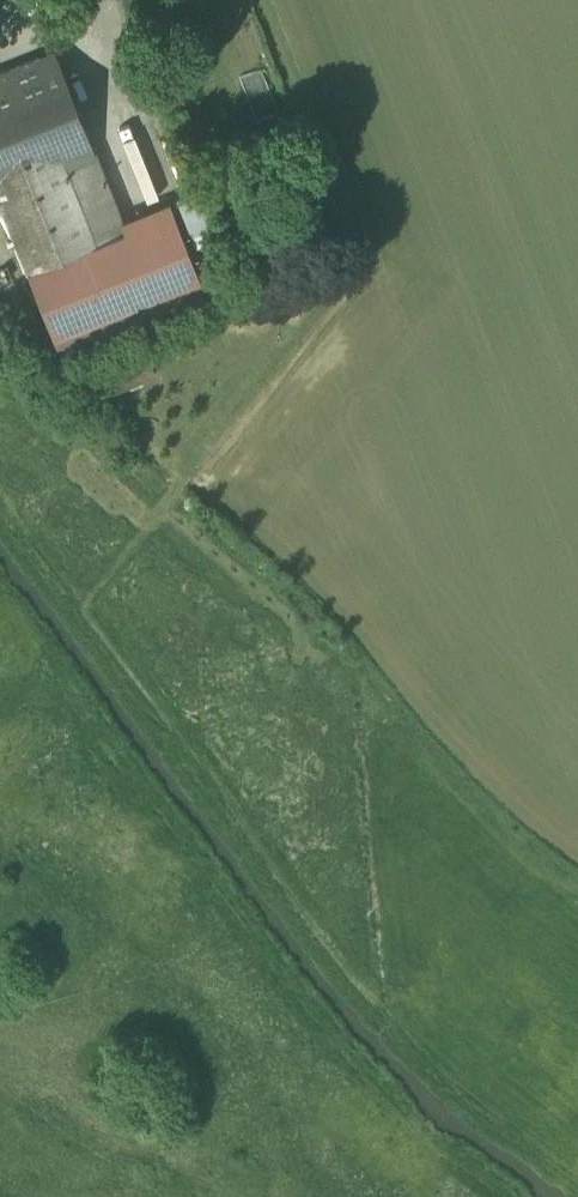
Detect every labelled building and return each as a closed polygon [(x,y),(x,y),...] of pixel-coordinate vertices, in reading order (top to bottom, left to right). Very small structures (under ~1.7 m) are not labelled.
[(54,50),(39,57),(49,84),(65,78),(54,50)] [(49,84),(39,57),(0,72),(0,103),(49,84)] [(49,84),(0,103),(0,162),(85,129),(65,78),(49,84)] [(85,129),(0,162),(0,203),(26,269),(124,230),(85,129)] [(207,184),(176,195),(195,244),(219,235),(214,222),(221,220),(207,184)] [(173,211),(124,230),(26,269),(52,337),(199,279),(173,211)] [(199,279),(52,337),(61,359),(208,301),(199,279)]
